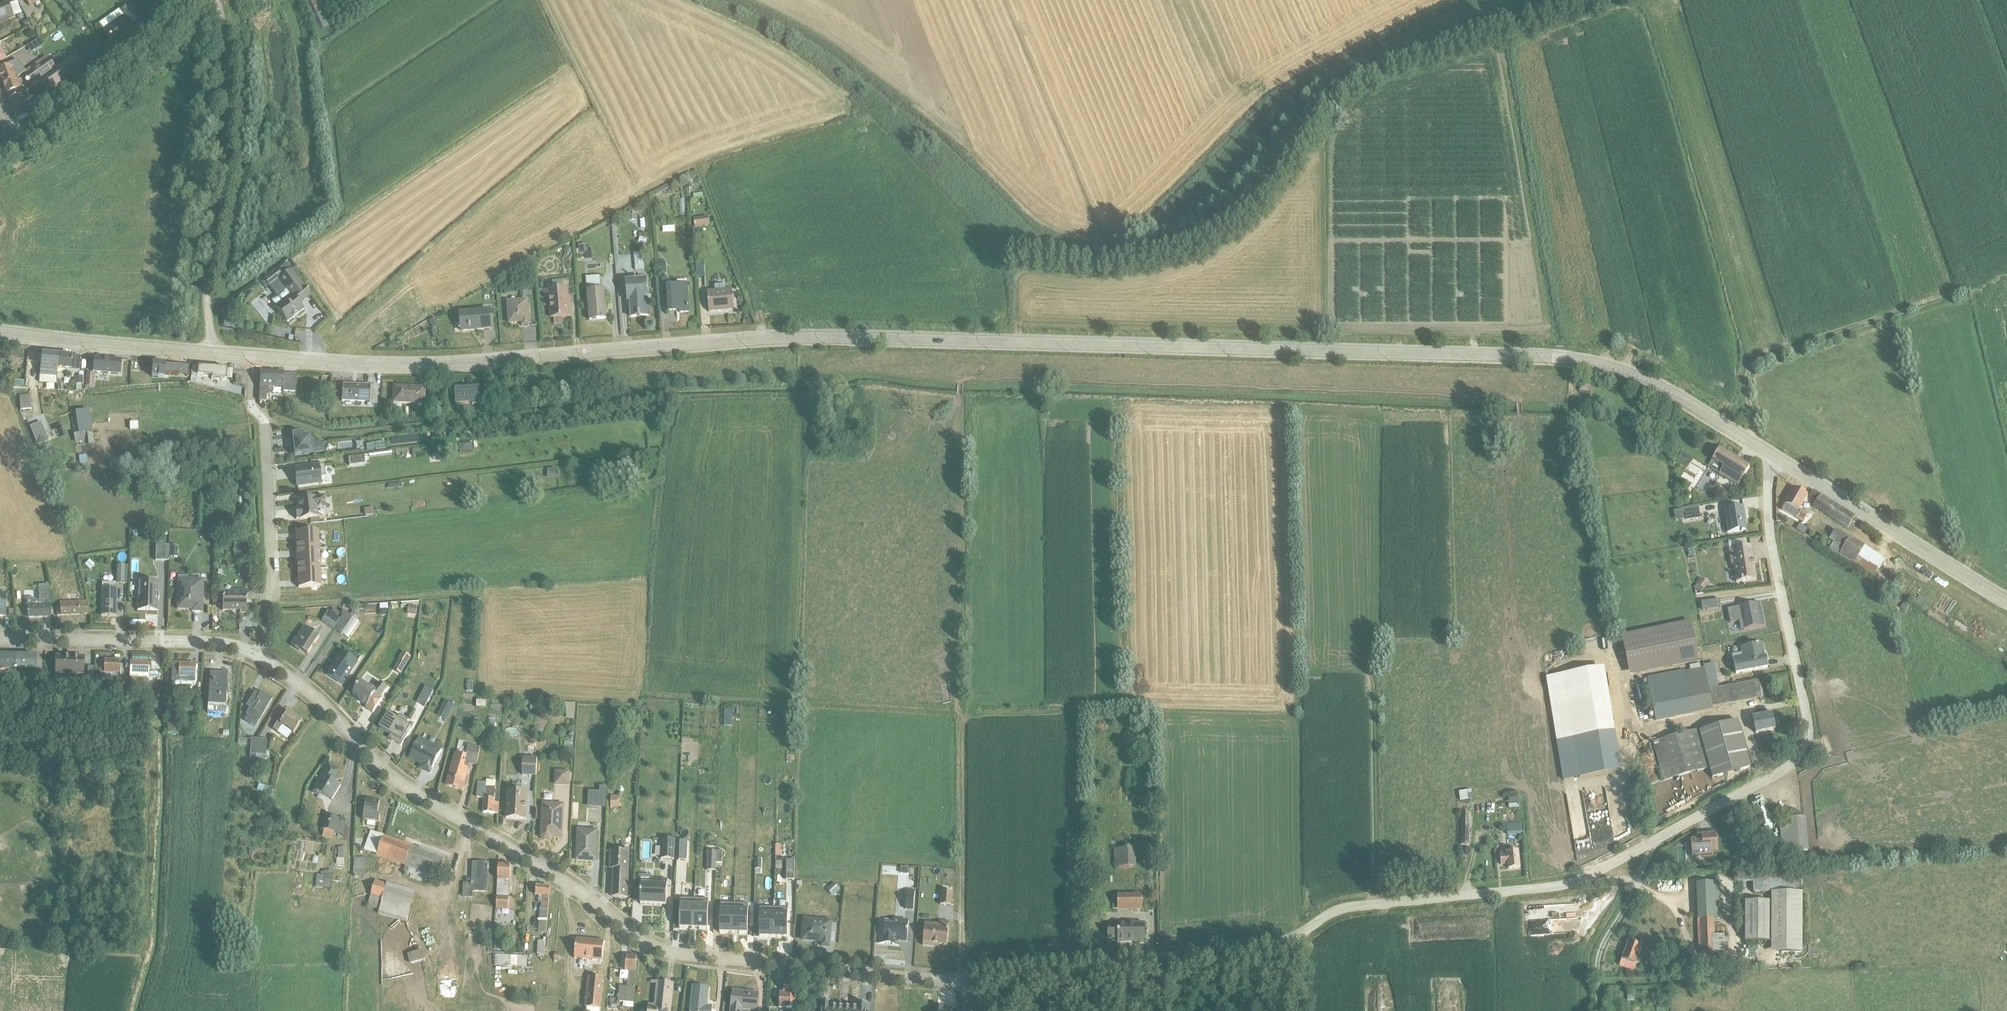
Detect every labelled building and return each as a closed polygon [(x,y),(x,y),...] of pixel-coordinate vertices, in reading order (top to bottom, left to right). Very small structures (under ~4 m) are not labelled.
[(8,4),(0,6),(0,23),(13,18),(8,4)] [(123,15),(103,30),(113,43),(130,31),(127,27),(136,20),(127,7),(120,11),(123,15)] [(41,81),(48,91),(78,69),(71,59),(41,81)] [(25,75),(32,85),(55,69),(48,60),(25,75)] [(9,101),(17,98),(24,93),(22,87),(18,89),(12,74),(14,73),(18,78),(25,73),(16,62),(0,67),(1,70),(0,70),(0,76),(7,93),(10,100),(9,100),(9,101)] [(28,90),(36,100),(39,97),(32,88),(28,90)] [(17,98),(9,101),(17,122),(29,117),(24,104),(32,99),(27,91),(24,93),(17,98)] [(689,173),(652,193),(653,196),(684,180),(684,185),(689,185),(689,188),(692,188),(692,184),(690,184),(689,173)] [(683,215),(689,214),(688,197),(681,198),(683,215)] [(630,211),(628,211),(628,220),(638,220),(638,213),(637,213),(637,211),(636,211),(636,209),(630,209),(630,211)] [(708,217),(694,219),(695,229),(710,226),(708,217)] [(640,237),(638,243),(646,245),(648,239),(640,237)] [(579,250),(577,250),(577,256),(579,256),(585,255),(586,261),(594,261),(593,249),(579,250)] [(643,253),(634,254),(636,272),(644,271),(643,253)] [(663,261),(658,261),(659,274),(667,274),(666,263),(664,264),(663,261)] [(703,261),(695,262),(697,278),(705,278),(703,261)] [(286,264),(264,281),(277,297),(271,301),(277,310),(277,312),(279,315),(281,315),(287,322),(293,318),(293,317),(294,318),(298,315),(297,315),(304,309),(300,304),(311,296),(303,286),(304,286),(303,284),(301,281),(292,269),(290,270),(287,266),(286,264)] [(600,276),(586,278),(590,322),(607,320),(604,289),(601,289),(600,276)] [(646,279),(626,281),(627,303),(630,303),(631,319),(639,318),(639,319),(641,319),(640,318),(649,317),(646,279)] [(715,292),(707,292),(709,313),(734,311),(732,290),(727,291),(726,279),(714,280),(715,292)] [(553,291),(544,291),(544,299),(549,298),(551,320),(554,319),(554,325),(564,324),(563,319),(570,318),(567,280),(552,281),(553,291)] [(687,285),(667,287),(669,313),(680,312),(680,315),(689,314),(687,285)] [(528,300),(508,302),(510,324),(522,323),(523,327),(530,327),(528,300)] [(229,302),(227,312),(234,314),(236,303),(229,302)] [(490,310),(460,312),(462,332),(492,330),(490,310)] [(226,314),(224,325),(235,328),(236,324),(232,323),(233,316),(226,314)] [(435,317),(429,320),(433,327),(438,324),(435,317)] [(41,363),(39,384),(57,385),(56,374),(58,355),(44,354),(41,354),(41,363)] [(80,372),(81,359),(81,357),(79,357),(73,356),(62,355),(60,355),(58,355),(56,374),(78,375),(78,371),(80,372)] [(94,359),(92,373),(120,375),(122,361),(110,360),(102,360),(102,359),(94,359)] [(165,367),(165,365),(153,364),(151,381),(164,382),(164,377),(179,378),(180,368),(165,367)] [(180,368),(179,378),(189,378),(190,367),(165,365),(165,367),(180,368)] [(198,367),(197,376),(211,377),(211,380),(226,381),(226,379),(227,370),(198,367)] [(260,373),(259,402),(266,402),(266,397),(269,397),(269,389),(283,389),(283,385),(284,374),(260,373)] [(296,375),(284,374),(283,385),(296,386),(296,375)] [(85,377),(74,377),(74,384),(76,384),(76,389),(83,389),(83,384),(84,384),(85,377)] [(1579,382),(1578,393),(1590,395),(1592,384),(1579,382)] [(342,385),(341,403),(369,404),(370,386),(369,386),(369,387),(343,385),(342,385)] [(369,404),(369,406),(377,406),(378,387),(370,386),(369,404)] [(394,387),(393,404),(425,406),(426,389),(394,387)] [(480,389),(456,390),(457,406),(472,406),(473,411),(481,410),(481,408),(489,408),(487,393),(480,394),(480,389)] [(30,395),(19,396),(20,410),(31,409),(30,395)] [(445,402),(436,403),(436,415),(446,415),(445,402)] [(88,410),(75,411),(78,433),(91,432),(88,410)] [(41,422),(30,427),(37,445),(48,441),(41,422)] [(56,427),(59,436),(66,434),(63,425),(56,427)] [(291,431),(289,431),(292,449),(293,449),(294,457),(324,452),(323,441),(311,443),(310,436),(302,437),(302,433),(292,434),(291,431)] [(93,433),(74,435),(75,443),(88,441),(88,445),(95,444),(93,433)] [(385,442),(365,444),(367,452),(386,449),(385,442)] [(473,443),(457,445),(458,456),(474,454),(473,443)] [(1723,469),(1719,476),(1738,488),(1749,469),(1719,451),(1712,463),(1723,469)] [(89,455),(79,456),(80,463),(87,463),(87,459),(89,459),(89,455)] [(1682,455),(1678,460),(1688,466),(1691,461),(1682,455)] [(364,456),(348,458),(349,466),(365,464),(364,456)] [(1723,469),(1712,463),(1711,462),(1707,469),(1719,476),(1723,469)] [(324,465),(292,469),(293,479),(296,479),(297,487),(321,484),(321,477),(325,477),(324,465)] [(555,469),(547,469),(548,479),(556,478),(555,469)] [(214,488),(200,489),(201,496),(214,495),(214,488)] [(1755,489),(1748,490),(1749,497),(1756,496),(1755,489)] [(1786,506),(1783,511),(1797,519),(1796,521),(1803,525),(1808,516),(1801,512),(1800,513),(1798,512),(1807,497),(1796,490),(1793,491),(1785,505),(1786,506)] [(1813,492),(1809,498),(1816,503),(1812,509),(1847,531),(1855,518),(1813,492)] [(295,512),(294,513),(295,516),(296,517),(296,520),(300,520),(310,519),(317,518),(318,518),(317,509),(326,508),(324,496),(297,500),(298,509),(295,509),(295,512)] [(373,508),(364,509),(365,516),(374,515),(373,508)] [(1743,508),(1721,512),(1723,525),(1725,525),(1727,535),(1745,532),(1744,523),(1746,523),(1743,508)] [(1699,509),(1682,511),(1683,523),(1701,520),(1699,509)] [(1796,524),(1793,529),(1805,536),(1808,531),(1796,524)] [(319,531),(296,532),(296,535),(297,550),(319,549),(319,531)] [(1839,558),(1849,540),(1834,532),(1828,542),(1833,544),(1828,552),(1839,558)] [(166,538),(156,538),(155,562),(168,562),(169,546),(166,546),(166,538)] [(1849,540),(1839,558),(1873,578),(1877,572),(1879,572),(1885,562),(1864,549),(1865,548),(1849,539),(1849,540)] [(242,543),(234,545),(237,556),(245,555),(242,543)] [(1751,548),(1728,551),(1730,566),(1733,566),(1736,584),(1756,581),(1751,548)] [(319,549),(297,550),(298,570),(320,569),(319,549)] [(1697,549),(1689,549),(1690,568),(1697,568),(1697,549)] [(132,572),(141,572),(141,558),(132,558),(132,572)] [(90,560),(85,565),(90,570),(95,565),(90,560)] [(200,562),(199,572),(211,572),(211,563),(200,562)] [(77,564),(68,565),(70,573),(78,572),(77,564)] [(102,583),(101,616),(117,617),(117,589),(116,589),(117,585),(124,585),(124,577),(128,577),(128,566),(117,566),(116,583),(102,583)] [(320,569),(298,570),(299,588),(321,587),(320,569)] [(203,580),(178,580),(177,610),(189,610),(189,609),(192,609),(192,612),(202,613),(203,580)] [(253,580),(248,586),(253,591),(258,586),(253,580)] [(1696,586),(1694,589),(1701,595),(1708,585),(1700,580),(1696,585),(1696,586)] [(138,581),(137,611),(157,612),(158,600),(158,599),(159,596),(159,594),(158,593),(158,582),(138,581)] [(35,599),(27,599),(28,617),(51,617),(50,591),(49,586),(39,586),(39,601),(35,601),(35,599)] [(231,593),(223,593),(222,611),(240,611),(240,614),(246,614),(247,603),(251,603),(251,594),(245,594),(245,591),(231,591),(231,593)] [(60,605),(56,605),(57,616),(88,615),(86,602),(81,602),(80,595),(75,595),(75,593),(67,593),(67,597),(59,597),(59,603),(60,602),(60,605)] [(1912,598),(1910,601),(1922,608),(1926,601),(1919,597),(1917,601),(1912,598)] [(1737,599),(1714,602),(1715,612),(1721,612),(1722,614),(1739,612),(1737,599)] [(389,604),(380,605),(381,617),(387,617),(387,610),(389,610),(389,604)] [(410,616),(420,617),(420,606),(411,605),(410,616)] [(1747,613),(1745,614),(1748,629),(1750,628),(1750,629),(1764,626),(1760,606),(1750,608),(1747,610),(1747,613)] [(329,612),(322,622),(334,631),(341,621),(338,618),(341,614),(334,609),(331,613),(329,612)] [(341,621),(334,631),(342,636),(342,635),(349,639),(360,623),(354,618),(357,614),(353,612),(351,616),(343,611),(341,621)] [(1690,622),(1621,636),(1629,676),(1698,662),(1690,622)] [(305,627),(292,646),(300,652),(301,650),(308,655),(320,638),(305,627)] [(1741,655),(1732,657),(1735,676),(1767,669),(1765,659),(1764,659),(1763,654),(1765,654),(1763,647),(1762,647),(1762,646),(1740,650),(1741,655)] [(346,649),(328,676),(343,686),(361,658),(346,649)] [(0,656),(0,671),(8,671),(8,680),(15,680),(15,656),(0,656)] [(15,656),(15,680),(22,681),(22,678),(22,672),(22,671),(35,672),(36,656),(15,656)] [(84,657),(55,657),(55,675),(84,676),(84,657)] [(100,660),(100,674),(104,674),(119,675),(122,675),(123,665),(119,665),(120,661),(100,660)] [(130,679),(130,680),(132,680),(132,685),(148,686),(149,673),(149,671),(149,662),(131,661),(130,679)] [(173,663),(172,682),(195,683),(195,664),(173,663)] [(1685,672),(1646,679),(1648,689),(1649,691),(1655,722),(1713,712),(1712,708),(1762,699),(1759,682),(1709,691),(1705,669),(1700,670),(1699,665),(1689,667),(1690,672),(1685,673),(1685,672)] [(85,678),(85,682),(93,683),(94,667),(88,666),(87,678),(85,678)] [(1603,668),(1546,678),(1563,783),(1621,773),(1607,687),(1610,687),(1606,667),(1603,668)] [(98,678),(98,683),(114,684),(114,678),(119,679),(119,678),(119,675),(104,674),(103,677),(103,678),(98,678)] [(210,675),(207,713),(231,715),(232,693),(226,693),(227,676),(210,675)] [(1727,675),(1714,678),(1716,687),(1729,684),(1727,675)] [(362,683),(354,695),(361,700),(360,702),(367,707),(366,709),(373,714),(383,699),(382,698),(388,689),(380,683),(376,690),(370,686),(369,687),(362,683)] [(426,687),(417,703),(425,707),(433,691),(426,687)] [(249,717),(246,723),(254,728),(271,700),(262,694),(260,697),(255,694),(247,708),(249,709),(246,715),(249,717)] [(445,701),(438,716),(447,721),(455,706),(445,701)] [(547,703),(540,710),(541,711),(547,718),(554,711),(547,703)] [(562,704),(562,710),(567,710),(567,720),(575,720),(575,705),(562,704)] [(724,710),(724,727),(733,727),(734,711),(724,710)] [(279,718),(272,730),(287,740),(292,734),(293,734),(302,722),(288,712),(282,720),(279,718)] [(389,714),(379,729),(394,738),(392,742),(401,747),(408,736),(407,735),(411,728),(407,725),(409,721),(400,716),(398,720),(389,714)] [(1763,717),(1752,719),(1755,735),(1775,731),(1771,714),(1763,716),(1763,717)] [(168,721),(168,733),(176,733),(177,721),(168,721)] [(1698,731),(1653,743),(1664,782),(1709,770),(1712,780),(1751,769),(1737,722),(1699,733),(1698,731)] [(251,739),(249,767),(255,768),(257,740),(251,739)] [(420,739),(410,759),(423,766),(421,769),(430,774),(443,750),(420,739)] [(255,768),(255,769),(259,769),(260,760),(266,761),(267,740),(257,740),(255,768)] [(456,754),(447,787),(462,791),(470,765),(477,766),(480,749),(468,746),(466,757),(456,754)] [(524,759),(523,778),(537,778),(538,759),(524,759)] [(330,766),(313,794),(317,796),(319,794),(333,802),(342,786),(334,782),(340,772),(330,766)] [(555,772),(554,787),(569,787),(570,773),(555,772)] [(478,783),(477,798),(485,799),(484,814),(498,815),(499,804),(495,804),(496,782),(487,781),(487,784),(478,783)] [(508,792),(506,820),(526,821),(527,793),(522,793),(522,786),(513,785),(513,792),(508,792)] [(1471,791),(1459,793),(1460,802),(1472,800),(1471,791)] [(611,797),(611,809),(622,809),(623,798),(611,797)] [(367,800),(364,821),(368,822),(376,823),(380,824),(381,816),(378,815),(380,802),(367,800)] [(1518,800),(1508,801),(1509,806),(1509,810),(1519,809),(1519,805),(1518,800)] [(543,804),(542,838),(544,841),(550,841),(553,838),(553,836),(561,836),(562,836),(563,805),(543,804)] [(1461,814),(1460,846),(1470,846),(1471,815),(1461,814)] [(326,816),(322,831),(325,831),(325,832),(323,839),(333,841),(335,834),(343,836),(346,824),(339,823),(340,819),(326,816)] [(1804,819),(1780,821),(1783,855),(1808,853),(1804,819)] [(1521,825),(1507,826),(1508,837),(1522,836),(1521,825)] [(578,830),(576,862),(591,862),(591,860),(596,861),(598,831),(578,830)] [(371,832),(364,851),(378,856),(385,837),(383,837),(371,832)] [(1710,847),(1717,846),(1716,834),(1697,835),(1697,841),(1691,842),(1692,858),(1696,857),(1701,859),(1711,859),(1710,854),(1710,847)] [(378,856),(377,858),(406,868),(404,872),(407,873),(407,874),(411,876),(410,879),(427,885),(430,877),(439,880),(446,858),(420,849),(420,850),(385,837),(378,856)] [(662,838),(661,861),(675,861),(676,839),(662,838)] [(681,840),(679,882),(689,882),(691,840),(681,840)] [(337,859),(337,866),(345,867),(345,860),(344,860),(345,849),(339,849),(338,860),(337,859)] [(722,870),(723,851),(710,850),(709,870),(722,870)] [(610,853),(609,871),(614,871),(613,898),(627,899),(629,851),(619,851),(619,853),(610,853)] [(1135,851),(1114,851),(1115,869),(1136,869),(1135,851)] [(1506,855),(1500,856),(1501,867),(1508,866),(1508,871),(1520,869),(1518,853),(1506,854),(1506,855)] [(355,859),(354,876),(366,877),(367,860),(355,859)] [(789,859),(788,878),(797,879),(798,859),(789,859)] [(1756,859),(1740,860),(1740,868),(1741,868),(1741,872),(1746,872),(1746,874),(1759,873),(1758,865),(1757,865),(1756,859)] [(464,885),(463,899),(473,900),(474,893),(488,894),(490,868),(489,868),(489,865),(474,864),(473,885),(464,885)] [(499,866),(496,911),(515,912),(515,899),(510,899),(510,887),(506,887),(507,881),(510,881),(511,866),(499,866)] [(944,868),(943,878),(952,879),(953,869),(944,868)] [(317,876),(316,888),(320,889),(319,892),(329,894),(330,890),(334,890),(335,874),(325,872),(324,876),(317,876)] [(1753,875),(1736,875),(1737,885),(1753,885),(1753,894),(1771,894),(1771,955),(1802,955),(1802,894),(1799,894),(1799,875),(1753,875)] [(639,876),(639,886),(642,886),(641,906),(667,907),(668,881),(652,880),(652,877),(639,876)] [(376,882),(368,907),(379,911),(378,915),(406,923),(416,893),(387,884),(387,885),(376,882)] [(64,886),(52,889),(55,900),(72,896),(69,884),(64,886)] [(835,884),(827,891),(833,898),(841,891),(835,884)] [(1718,884),(1696,885),(1698,955),(1727,953),(1727,937),(1715,937),(1714,921),(1719,921),(1718,884)] [(537,887),(536,897),(539,898),(539,904),(542,905),(541,908),(540,908),(540,914),(539,934),(547,935),(551,888),(537,887)] [(907,891),(905,912),(914,913),(915,891),(907,891)] [(941,892),(940,907),(953,908),(954,893),(941,892)] [(1142,895),(1113,895),(1113,911),(1142,911),(1142,895)] [(294,896),(292,908),(300,909),(302,897),(294,896)] [(694,930),(695,901),(694,901),(681,900),(680,930),(688,930),(692,930),(694,930)] [(695,901),(694,930),(700,930),(700,931),(708,931),(709,901),(695,901)] [(1769,903),(1745,904),(1745,943),(1769,944),(1769,903)] [(734,935),(735,905),(721,905),(720,935),(728,935),(728,934),(734,935)] [(735,905),(734,935),(740,935),(740,936),(748,936),(749,906),(735,905)] [(1567,907),(1568,917),(1579,916),(1578,906),(1567,907)] [(774,939),(774,910),(760,909),(760,939),(774,939)] [(774,910),(774,939),(788,940),(788,910),(774,910)] [(805,920),(803,942),(822,944),(822,948),(829,949),(831,922),(805,920)] [(885,922),(883,946),(894,947),(895,941),(899,941),(899,942),(907,943),(909,922),(893,921),(893,922),(885,922)] [(508,923),(499,922),(499,930),(507,930),(508,923)] [(1117,926),(1108,926),(1108,939),(1118,939),(1118,943),(1135,943),(1135,945),(1145,945),(1144,924),(1136,923),(1136,922),(1130,922),(1130,923),(1117,923),(1117,926)] [(925,925),(923,947),(933,948),(934,946),(947,947),(949,924),(940,923),(940,926),(925,925)] [(577,940),(575,960),(603,963),(605,943),(577,940)] [(538,942),(538,956),(546,957),(546,943),(538,942)] [(1628,943),(1620,965),(1634,971),(1643,949),(1628,943)] [(424,951),(408,955),(410,965),(427,960),(424,951)] [(494,956),(493,967),(527,969),(528,958),(523,958),(494,956)] [(620,988),(619,1003),(624,1004),(624,1009),(633,1009),(637,958),(627,957),(626,973),(629,973),(628,988),(620,988)] [(1661,960),(1653,960),(1652,976),(1667,977),(1667,970),(1661,970),(1661,960)] [(587,1010),(601,1010),(604,981),(590,979),(587,1010)] [(648,1010),(671,1010),(673,986),(660,985),(658,985),(656,1007),(648,1006),(648,1010)] [(780,994),(779,1010),(798,1010),(799,986),(784,985),(784,994),(780,994)] [(713,1008),(707,1007),(709,990),(693,989),(691,1010),(713,1010),(713,1008)] [(731,1010),(757,1010),(759,995),(733,993),(731,1010)]
